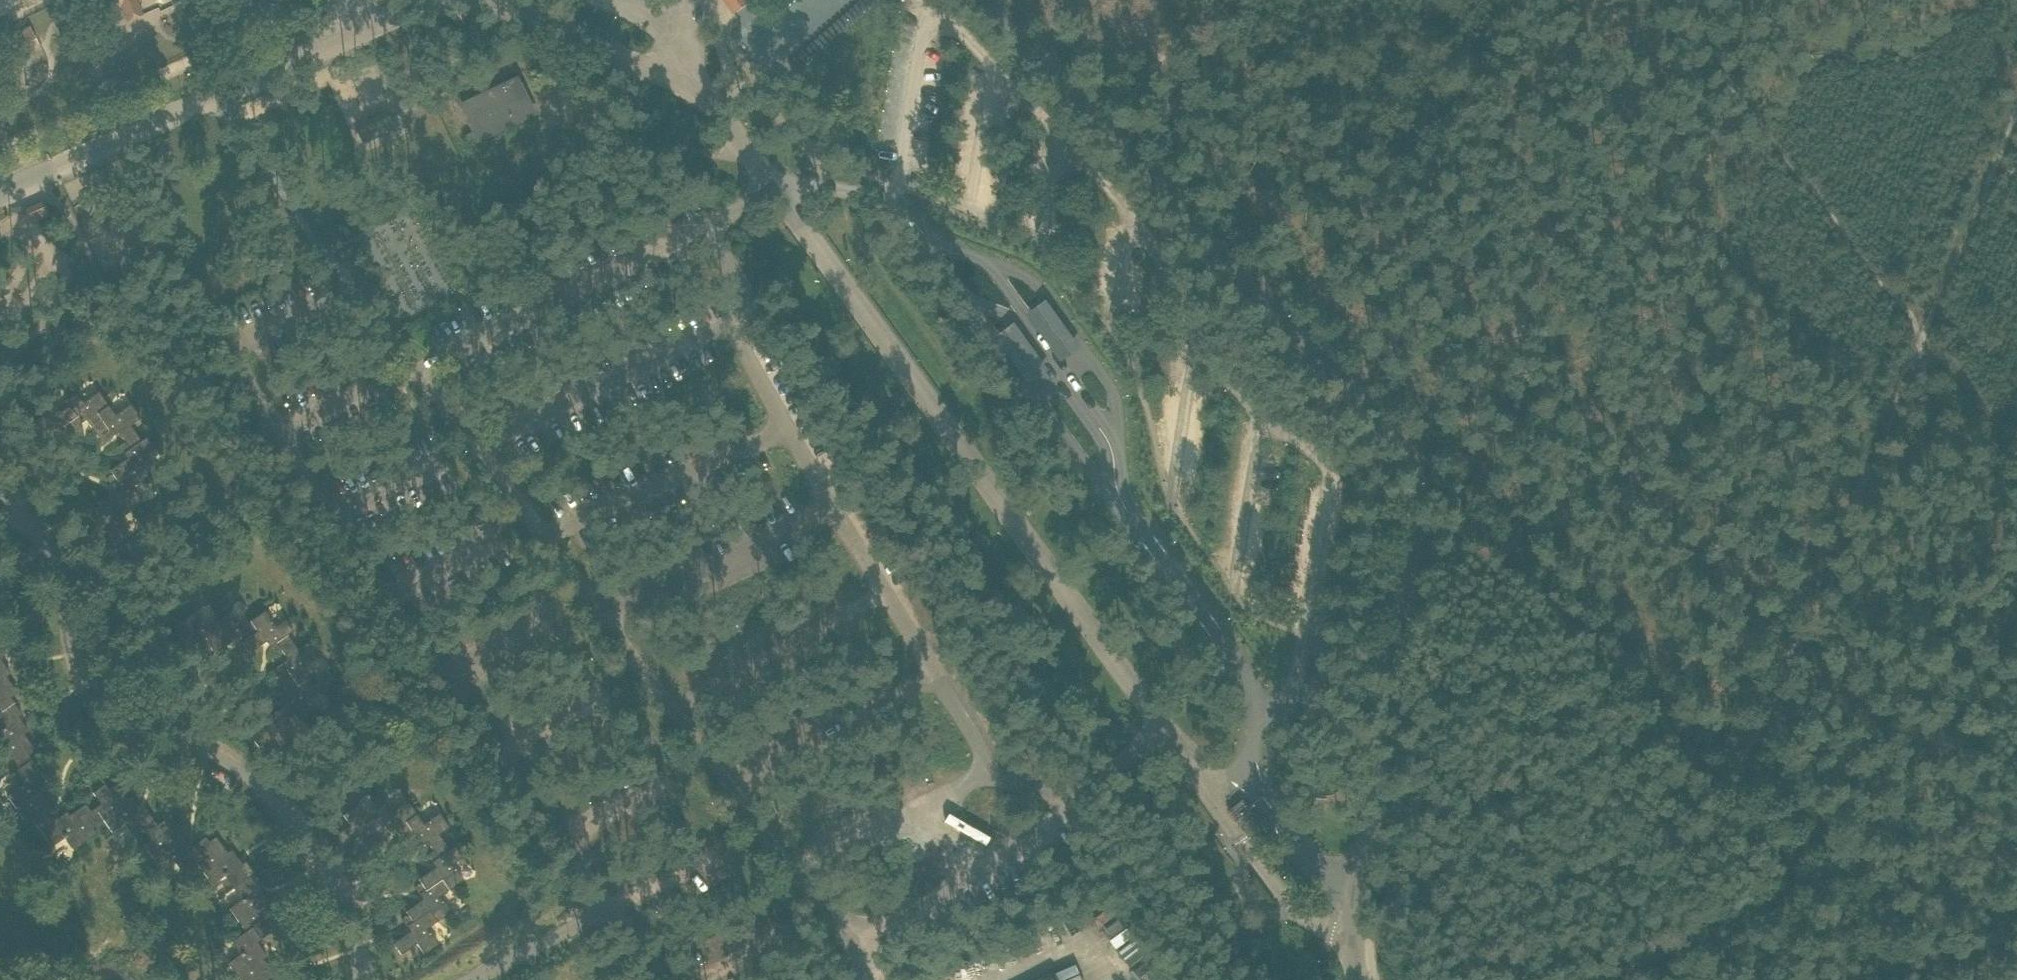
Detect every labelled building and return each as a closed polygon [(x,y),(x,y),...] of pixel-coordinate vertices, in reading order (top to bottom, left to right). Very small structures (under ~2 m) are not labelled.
[(99,18),(119,9),(125,23),(143,16),(136,0),(93,0),(92,1),(99,18)] [(730,9),(734,14),(750,2),(749,0),(742,0),(730,9)] [(29,25),(11,33),(19,50),(36,42),(29,25)] [(463,106),(480,140),(535,114),(518,79),(463,106)] [(372,125),(369,118),(357,124),(366,144),(401,128),(395,115),(372,125)] [(1041,307),(1034,312),(1066,356),(1073,351),(1041,307)] [(1010,330),(1003,334),(1035,379),(1042,374),(1010,330)] [(86,421),(98,438),(114,427),(102,411),(108,406),(98,393),(83,404),(76,394),(64,402),(68,407),(80,424),(86,421)] [(73,429),(80,424),(68,407),(60,413),(51,401),(36,411),(41,418),(25,429),(33,440),(50,428),(59,441),(66,436),(61,429),(69,423),(73,429)] [(117,448),(122,455),(140,442),(130,427),(140,420),(129,405),(116,415),(109,405),(108,406),(102,411),(114,427),(98,438),(102,436),(106,442),(119,433),(125,442),(117,448)] [(126,460),(111,470),(120,482),(135,471),(142,480),(155,472),(145,457),(155,450),(146,438),(140,442),(122,455),(126,460)] [(114,492),(99,502),(108,515),(124,504),(130,513),(142,505),(131,489),(142,480),(135,471),(120,482),(111,470),(109,472),(116,481),(110,485),(114,492)] [(108,515),(99,502),(96,504),(98,507),(94,510),(102,522),(84,534),(92,546),(108,535),(115,545),(129,535),(119,521),(130,513),(124,504),(108,515)] [(238,639),(240,642),(255,632),(249,622),(241,628),(230,612),(214,622),(221,632),(205,643),(214,656),(238,639)] [(270,648),(287,636),(295,631),(287,620),(276,628),(264,612),(249,622),(255,632),(240,642),(248,654),(265,642),(270,648)] [(208,660),(214,656),(205,643),(221,632),(214,622),(207,628),(199,617),(185,626),(189,631),(171,643),(180,655),(197,643),(208,660)] [(297,651),(287,636),(270,648),(273,653),(279,649),(287,660),(275,668),(279,675),(286,670),(296,685),(308,678),(303,669),(318,659),(307,644),(297,651)] [(2,711),(14,702),(11,698),(18,693),(7,677),(11,674),(0,659),(4,656),(0,650),(0,708),(2,711)] [(288,694),(282,698),(295,716),(296,718),(307,711),(302,704),(318,693),(308,678),(296,685),(286,670),(279,675),(276,677),(288,694)] [(19,768),(32,760),(29,756),(36,751),(24,735),(29,732),(18,717),(22,714),(14,702),(2,711),(0,712),(0,727),(2,729),(0,731),(0,753),(6,762),(12,758),(19,768)] [(30,816),(38,827),(50,818),(46,813),(54,808),(42,792),(46,789),(36,774),(40,772),(32,760),(19,768),(11,775),(20,787),(7,796),(24,820),(30,816)] [(133,836),(142,830),(154,821),(146,809),(142,812),(131,797),(127,800),(116,784),(109,789),(105,784),(93,793),(101,804),(91,811),(86,804),(82,807),(96,826),(104,821),(112,832),(124,824),(133,836)] [(381,839),(391,832),(390,829),(415,812),(408,802),(392,812),(385,802),(375,809),(379,815),(369,822),(358,806),(352,811),(370,837),(377,832),(381,839)] [(93,828),(96,826),(82,807),(70,816),(67,811),(52,822),(50,818),(38,827),(52,847),(64,838),(73,851),(97,834),(93,828)] [(369,838),(370,837),(352,811),(343,817),(349,827),(333,838),(340,849),(358,837),(367,850),(374,845),(369,838)] [(426,843),(438,859),(449,852),(438,837),(449,829),(439,814),(423,825),(415,812),(390,829),(391,832),(394,830),(406,847),(409,845),(413,851),(426,843)] [(1241,819),(1244,823),(1244,826),(1245,828),(1247,830),(1250,831),(1252,831),(1255,830),(1257,828),(1258,825),(1255,824),(1255,821),(1256,820),(1254,818),(1252,817),(1249,813),(1241,819)] [(182,872),(196,862),(199,860),(190,848),(180,833),(176,836),(164,820),(157,825),(154,821),(142,830),(149,840),(144,845),(160,868),(173,859),(182,872)] [(225,876),(231,885),(252,870),(246,862),(242,865),(232,850),(227,853),(216,837),(209,842),(205,837),(190,848),(199,860),(196,862),(212,885),(225,876)] [(414,887),(419,895),(432,886),(440,898),(464,882),(453,865),(463,858),(455,847),(449,852),(438,859),(431,863),(435,868),(418,880),(420,883),(414,887)] [(229,909),(246,932),(248,930),(257,942),(272,931),(269,926),(276,921),(264,905),(269,902),(258,887),(262,885),(252,870),(231,885),(242,900),(229,909)] [(403,923),(408,930),(422,921),(428,928),(450,913),(440,898),(432,886),(419,895),(422,900),(406,911),(410,918),(403,923)] [(422,921),(408,930),(411,934),(395,944),(402,954),(417,944),(424,955),(439,945),(428,928),(422,921)] [(274,976),(263,960),(267,957),(257,942),(248,930),(246,932),(231,942),(240,955),(228,963),(240,979),(268,979),(274,976)]
